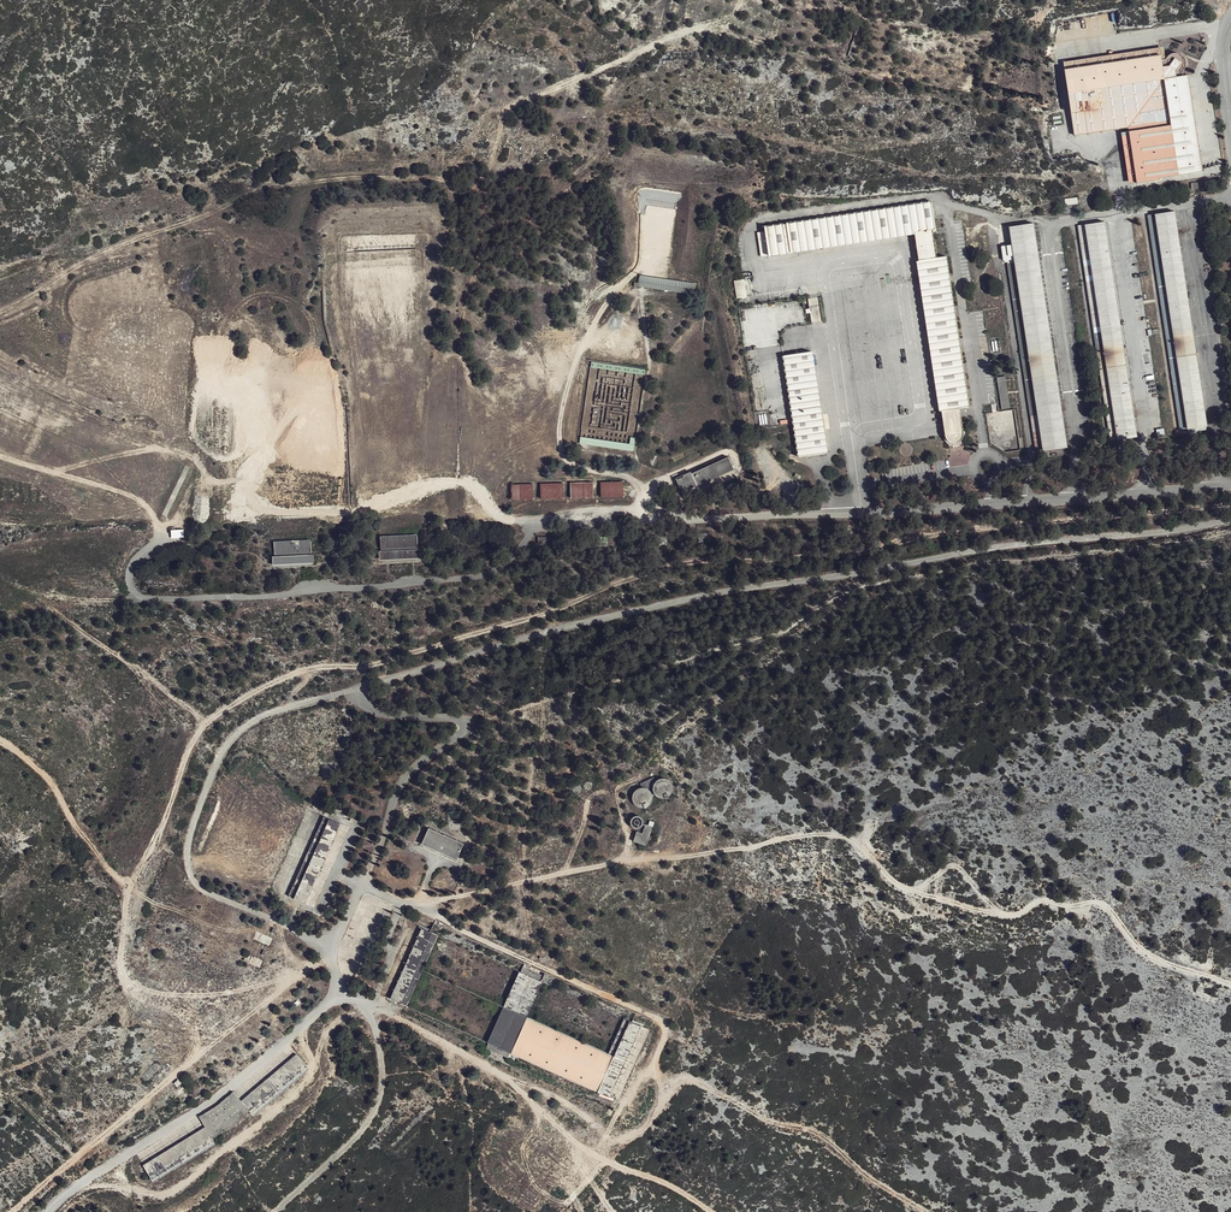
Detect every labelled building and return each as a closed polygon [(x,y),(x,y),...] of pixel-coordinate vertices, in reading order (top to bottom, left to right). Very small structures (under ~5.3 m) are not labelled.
[(1196,168),(1184,55),(1068,71),(1075,129),(1125,124),(1133,175),(1196,168)] [(1071,165),(1060,167),(1061,175),(1072,173),(1071,165)] [(1170,194),(1144,199),(1175,408),(1200,405),(1170,194)] [(932,202),(767,226),(771,253),(936,229),(932,202)] [(1030,202),(1007,205),(1039,429),(1063,425),(1030,202)] [(1101,204),(1075,208),(1105,418),(1131,416),(1101,204)] [(946,258),(916,262),(939,410),(969,406),(946,258)] [(736,298),(747,296),(744,278),(733,280),(736,298)] [(813,321),(822,321),(820,297),(811,298),(813,321)] [(813,354),(783,358),(798,454),(827,451),(813,354)] [(639,359),(593,355),(585,416),(630,421),(639,359)] [(1009,408),(1006,375),(997,376),(1000,409),(1009,408)] [(1017,429),(1014,409),(998,411),(997,403),(993,404),(995,413),(991,414),(992,424),(999,423),(1000,431),(1017,429)] [(580,436),(579,444),(633,450),(635,437),(609,434),(609,439),(580,436)] [(728,455),(674,476),(680,490),(733,469),(728,455)] [(595,480),(574,482),(574,493),(595,492),(595,480)] [(626,480),(605,481),(604,493),(624,493),(626,480)] [(562,481),(544,483),(544,495),(562,495),(562,481)] [(534,495),(535,483),(516,483),(515,496),(534,495)] [(160,487),(148,486),(149,495),(159,495),(160,487)] [(170,528),(170,537),(183,537),(183,528),(170,528)] [(418,544),(417,532),(385,533),(378,545),(381,557),(422,554),(426,549),(418,544)] [(595,532),(576,532),(576,542),(594,542),(595,532)] [(315,553),(314,539),(277,540),(277,548),(271,555),(273,565),(323,562),(321,557),(315,553)] [(654,784),(653,788),(654,790),(655,793),(658,796),(661,798),(665,799),(669,799),(672,797),(673,796),(676,793),(677,789),(678,786),(677,782),(675,779),(672,776),(668,775),(664,775),(661,776),(657,778),(655,780),(654,784)] [(575,784),(574,786),(574,787),(574,790),(575,792),(577,793),(579,793),(580,793),(582,792),(583,790),(583,787),(582,785),(580,784),(578,784),(575,784)] [(632,793),(632,797),(632,798),(632,802),(634,805),(637,808),(640,809),(644,810),(648,809),(649,808),(652,806),(654,803),(655,799),(655,795),(653,792),(651,789),(648,787),(644,786),(640,786),(637,788),(634,790),(632,793)] [(349,818),(333,810),(288,893),(305,902),(349,818)] [(642,814),(639,813),(636,812),(633,813),(631,815),(629,818),(629,821),(630,824),(630,826),(633,828),(636,829),(639,829),(642,827),(644,825),(645,822),(645,819),(644,816),(642,814)] [(653,827),(646,824),(643,833),(638,831),(634,841),(647,845),(653,827)] [(466,845),(432,828),(423,846),(457,864),(466,845)] [(483,869),(480,867),(479,866),(476,866),(472,868),(470,870),(468,873),(467,876),(468,877),(468,880),(471,883),(473,885),(477,885),(480,885),(483,883),(485,881),(486,878),(486,874),(485,871),(483,869)] [(443,931),(424,922),(388,991),(408,1001),(443,931)] [(548,979),(521,966),(486,1035),(510,1048),(548,979)] [(647,1026),(628,1017),(595,1087),(614,1097),(647,1026)] [(318,1074),(304,1054),(242,1098),(235,1092),(195,1120),(198,1126),(132,1162),(145,1185),(214,1149),(215,1139),(247,1118),(254,1120),(318,1074)]
